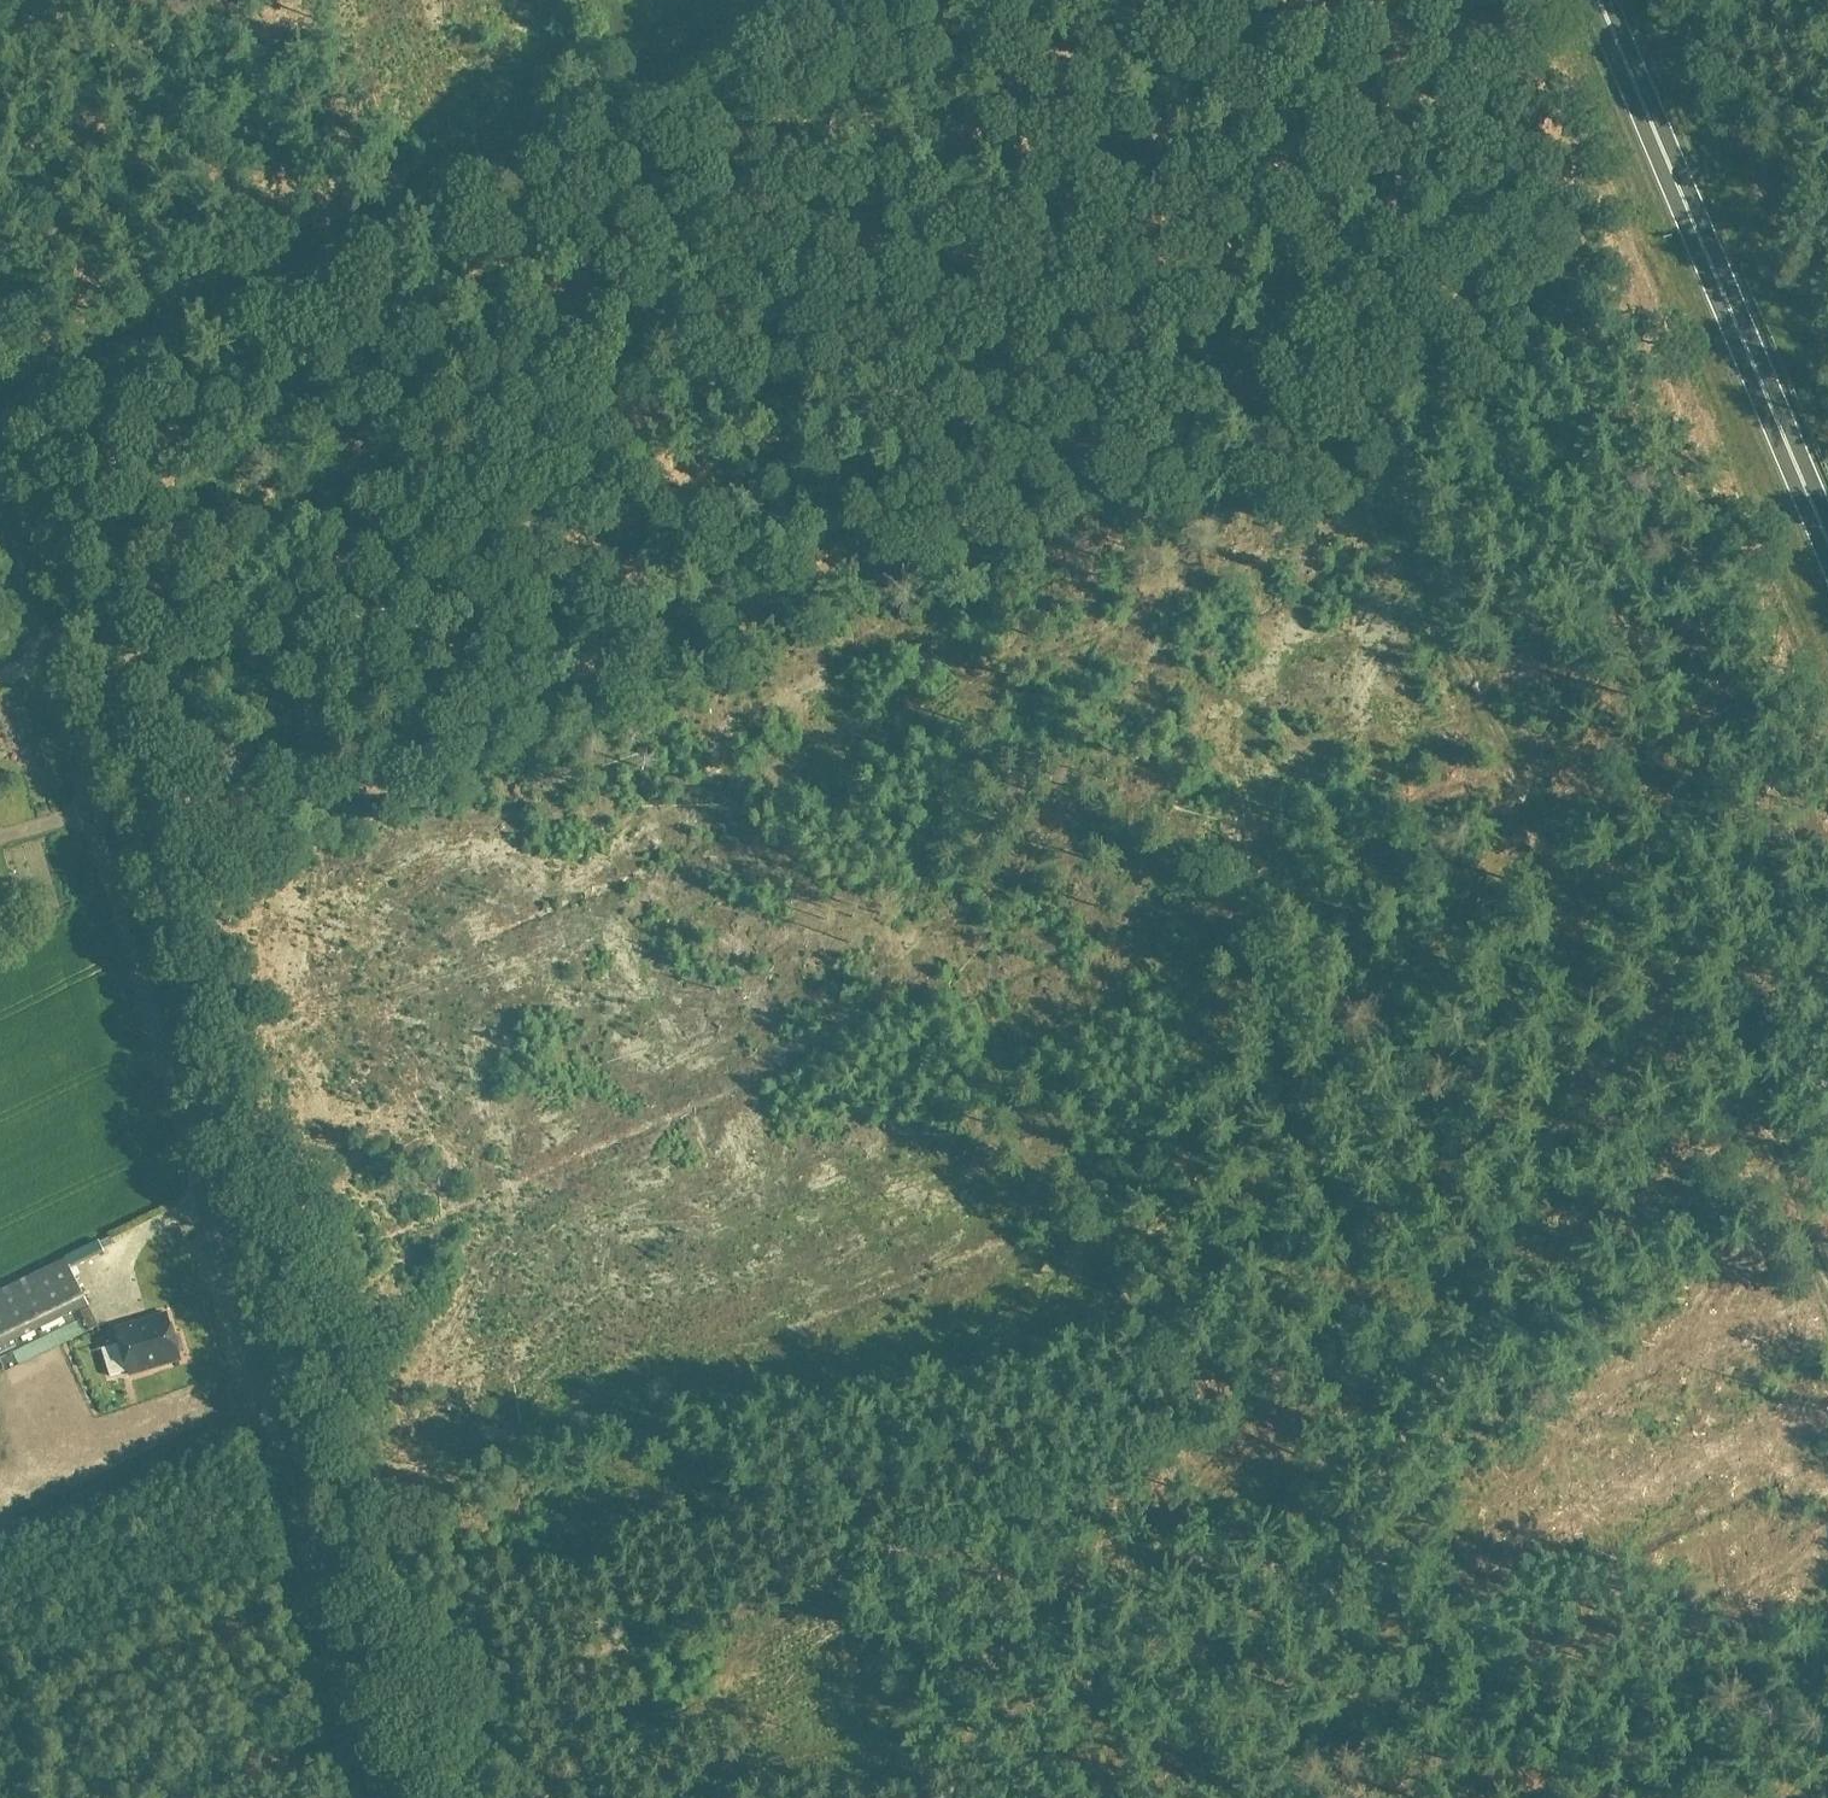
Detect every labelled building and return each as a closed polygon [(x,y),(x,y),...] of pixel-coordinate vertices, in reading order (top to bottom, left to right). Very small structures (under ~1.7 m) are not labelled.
[(78,1278),(115,1261),(107,1244),(70,1261),(78,1278)] [(90,1305),(68,1259),(0,1291),(0,1347),(90,1305)] [(117,1329),(130,1375),(181,1361),(179,1353),(185,1351),(180,1336),(175,1337),(168,1314),(117,1329)]
